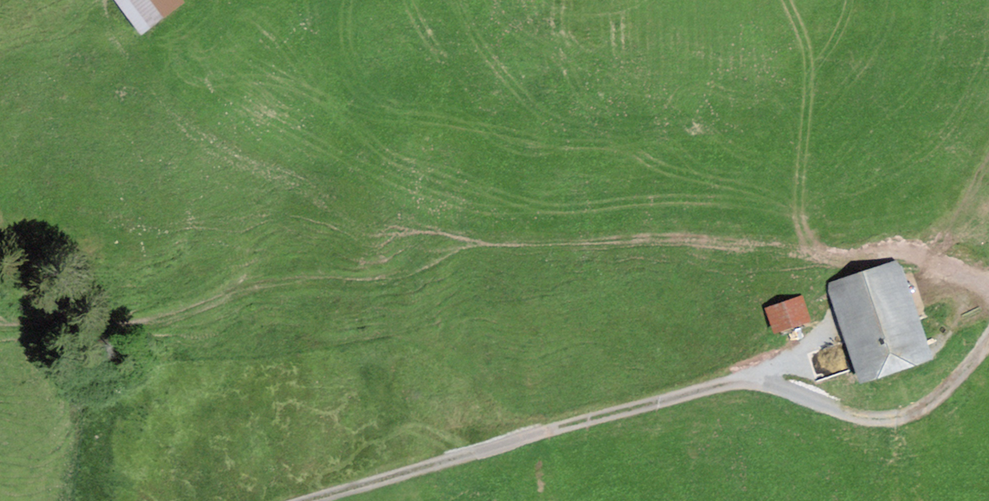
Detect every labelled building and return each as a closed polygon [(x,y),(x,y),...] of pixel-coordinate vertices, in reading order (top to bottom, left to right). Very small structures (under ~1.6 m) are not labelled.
[(140,29),(177,0),(117,0),(140,29)] [(831,285),(863,378),(932,354),(899,261),(831,285)] [(765,308),(772,330),(808,319),(801,297),(765,308)]
